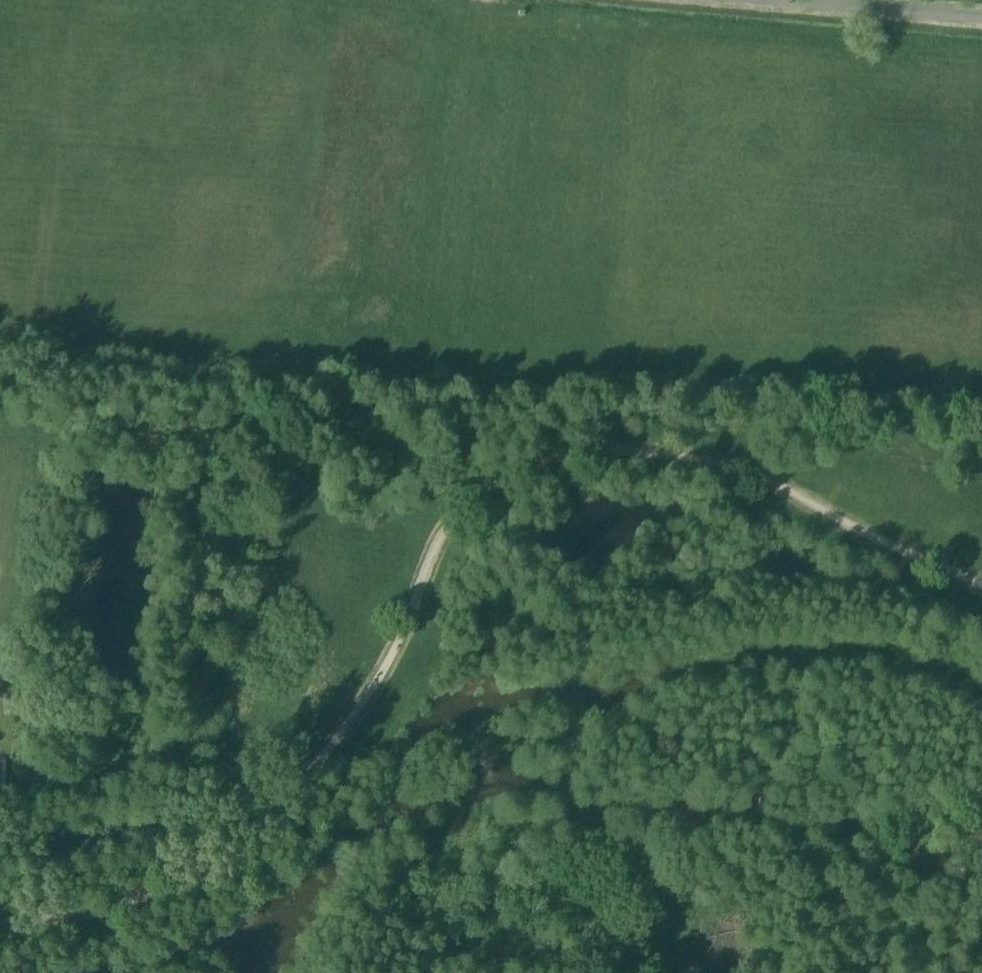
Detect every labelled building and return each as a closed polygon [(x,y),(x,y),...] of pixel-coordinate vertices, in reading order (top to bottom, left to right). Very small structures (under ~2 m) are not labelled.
[(171,436),(187,437),(188,425),(171,424),(171,436)]
